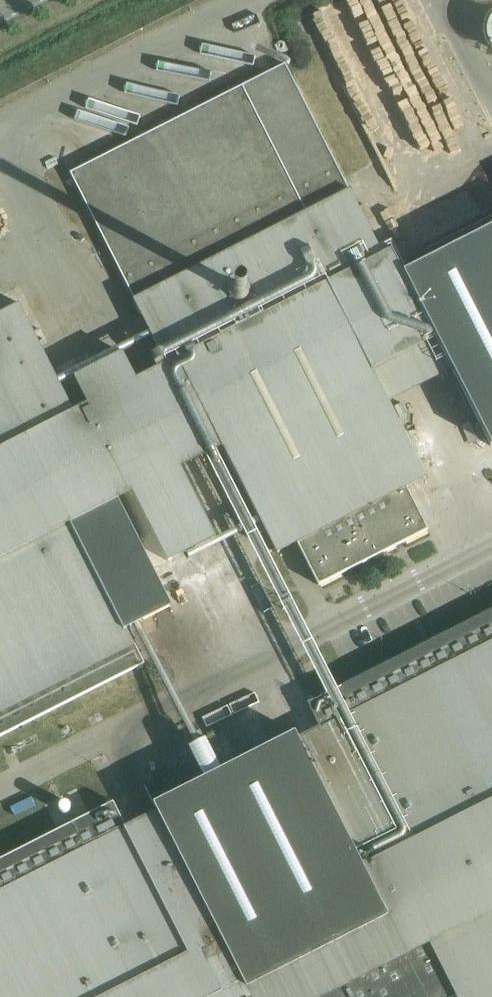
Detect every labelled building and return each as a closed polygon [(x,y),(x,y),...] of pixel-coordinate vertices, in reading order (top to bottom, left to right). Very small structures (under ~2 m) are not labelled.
[(284,64),(69,172),(165,363),(135,378),(122,351),(73,376),(87,403),(73,410),(18,302),(0,311),(0,734),(143,663),(126,629),(172,606),(118,498),(131,491),(166,561),(215,536),(180,467),(221,446),(275,553),(297,542),(318,584),(427,529),(406,487),(426,477),(388,401),(452,368),(490,443),(491,442),(491,225),(402,270),(391,249),(380,254),(284,64)] [(307,703),(319,726),(227,772),(215,749),(144,785),(156,809),(124,825),(112,801),(0,858),(0,996),(451,996),(455,995),(457,996),(491,996),(491,609),(307,703)]
